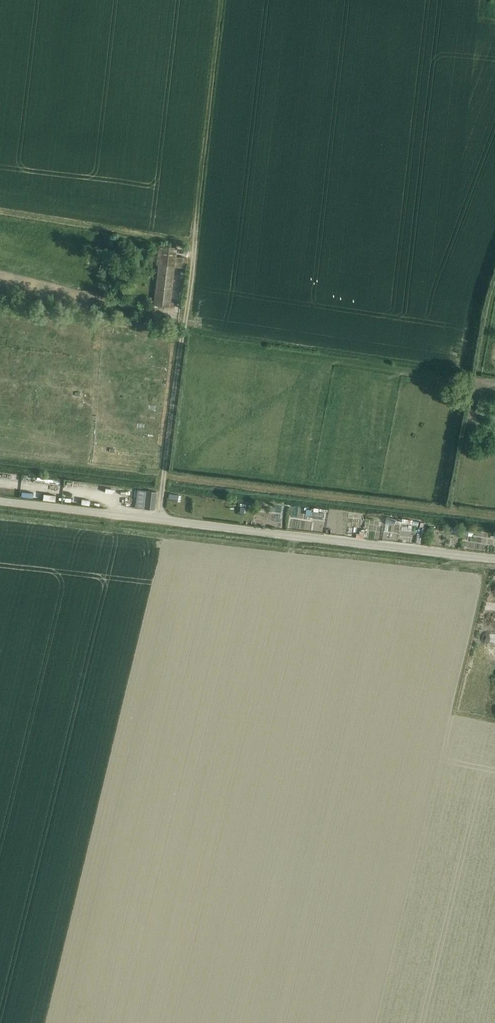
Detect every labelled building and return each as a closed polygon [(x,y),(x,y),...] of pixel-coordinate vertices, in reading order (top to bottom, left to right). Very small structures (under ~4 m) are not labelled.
[(174,267),(185,268),(186,257),(175,256),(176,247),(158,245),(156,265),(157,265),(153,306),(169,308),(174,267)] [(155,491),(145,490),(137,489),(135,507),(152,509),(155,491)]
